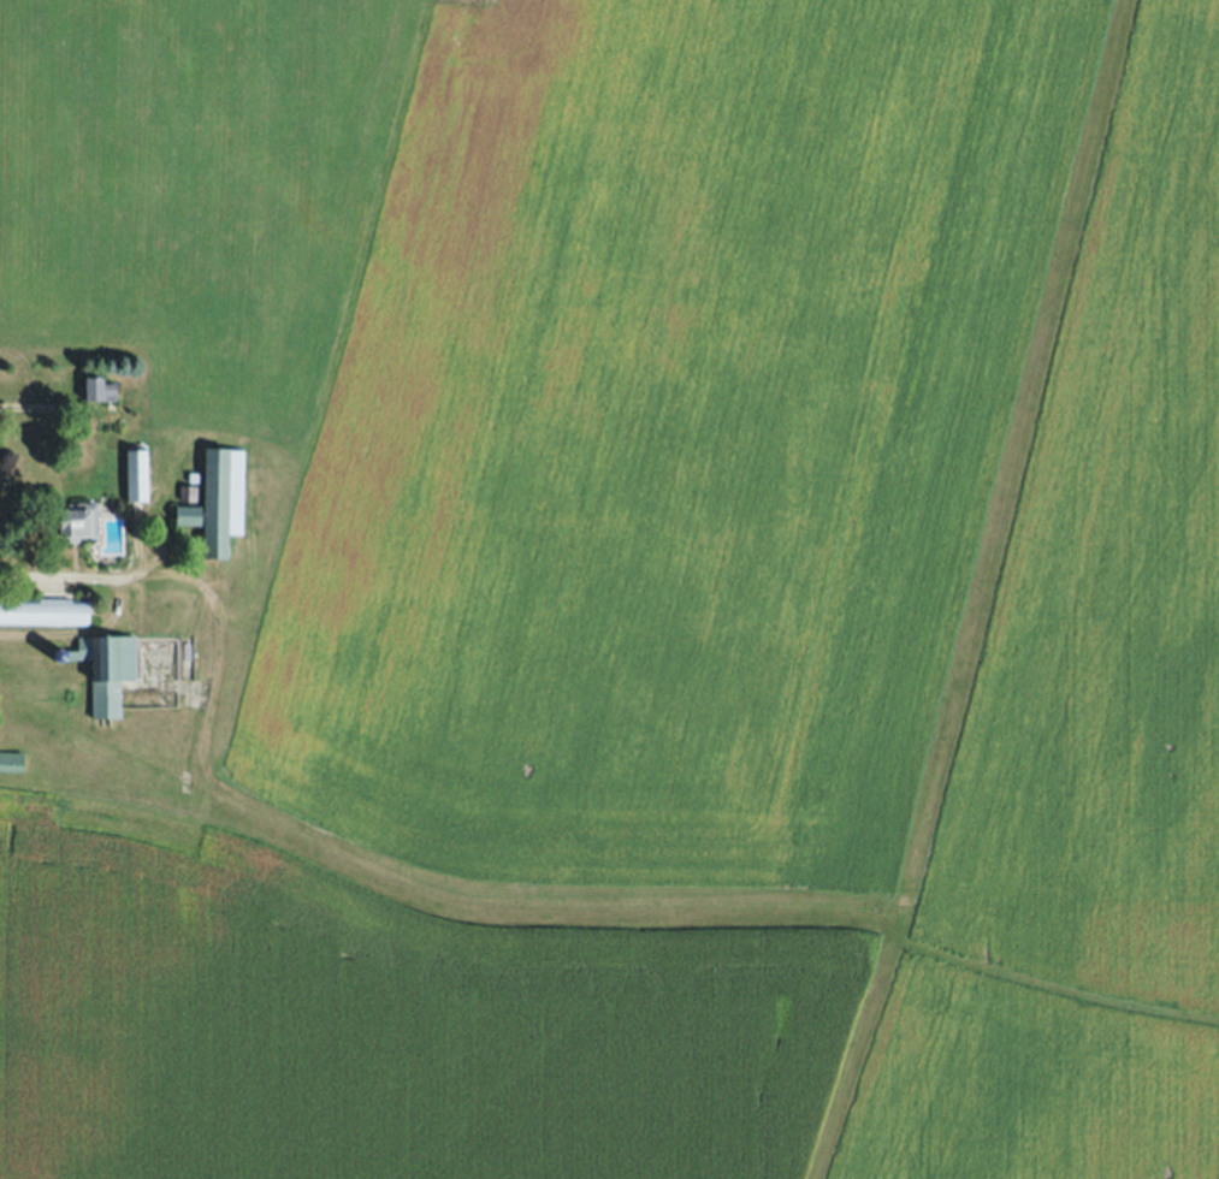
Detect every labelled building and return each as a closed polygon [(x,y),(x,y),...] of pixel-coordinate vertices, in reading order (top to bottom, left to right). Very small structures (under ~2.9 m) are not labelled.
[(84,399),(83,374),(103,374),(103,383),(116,383),(117,399),(84,399)] [(206,448),(243,448),(241,533),(227,532),(226,557),(203,556),(206,448)] [(125,449),(149,449),(149,500),(125,500),(125,449)] [(188,472),(200,472),(200,482),(188,481),(188,472)] [(178,486),(197,486),(197,499),(178,499),(178,486)] [(66,502),(96,500),(97,534),(63,537),(61,508),(66,508),(66,502)] [(174,522),(176,503),(201,504),(200,523),(174,522)] [(89,626),(0,625),(0,597),(89,599),(89,626)] [(90,657),(63,658),(63,645),(77,645),(77,635),(135,634),(135,681),(119,681),(119,718),(90,719),(90,657)] [(20,770),(0,769),(0,750),(22,751),(20,770)]
